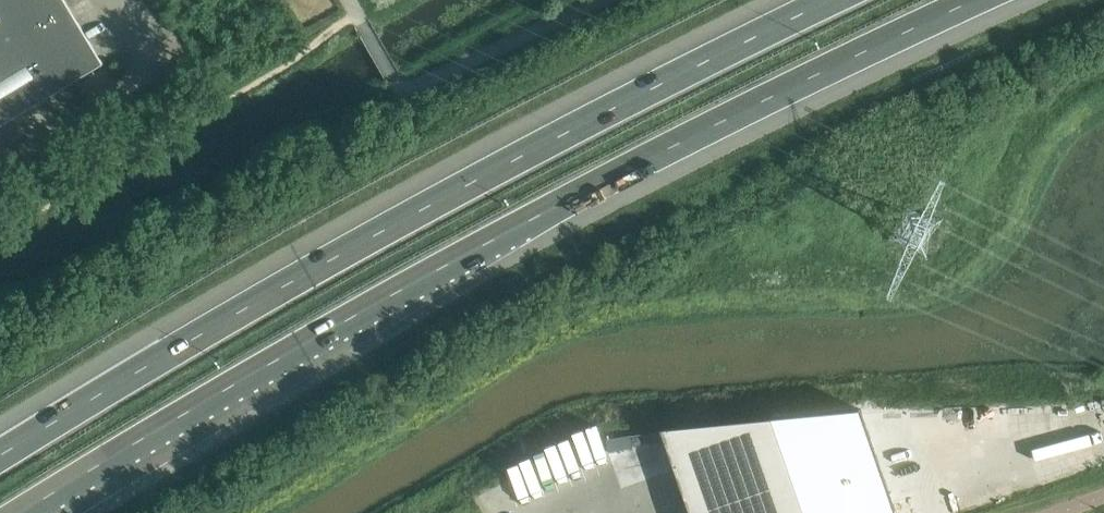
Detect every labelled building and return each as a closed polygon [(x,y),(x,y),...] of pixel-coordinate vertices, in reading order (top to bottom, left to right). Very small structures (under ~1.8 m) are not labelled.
[(102,62),(65,0),(0,0),(0,124),(102,62)] [(806,512),(898,512),(862,411),(773,420),(806,512)] [(659,428),(689,512),(805,512),(771,417),(659,428)] [(659,441),(657,431),(640,434),(642,443),(659,441)]
